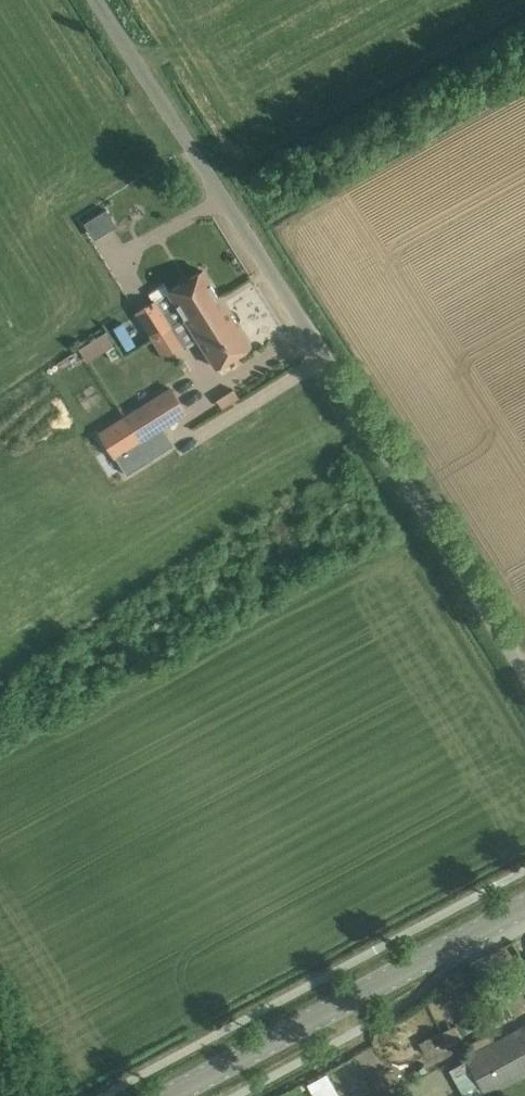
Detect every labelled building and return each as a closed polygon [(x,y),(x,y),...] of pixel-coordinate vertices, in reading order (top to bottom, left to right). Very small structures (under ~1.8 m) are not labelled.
[(95,215),(83,222),(90,234),(102,227),(95,215)] [(153,301),(135,312),(151,337),(169,326),(183,317),(218,295),(202,270),(168,291),(163,284),(148,293),(153,301)] [(218,295),(183,317),(197,340),(214,368),(250,346),(218,295)] [(169,326),(151,337),(163,357),(181,345),(169,326)] [(112,329),(79,345),(86,359),(119,342),(112,329)] [(126,416),(125,416),(140,440),(141,440),(186,412),(171,388),(170,388),(171,390),(127,418),(126,416)] [(125,416),(99,433),(126,475),(152,458),(141,440),(140,440),(125,416)] [(466,1058),(484,1091),(485,1094),(524,1073),(524,1026),(466,1058)]
